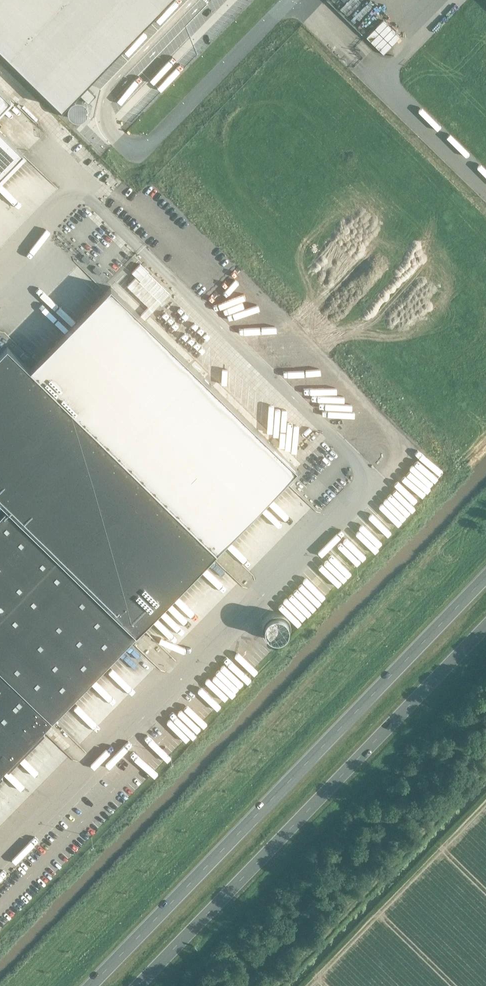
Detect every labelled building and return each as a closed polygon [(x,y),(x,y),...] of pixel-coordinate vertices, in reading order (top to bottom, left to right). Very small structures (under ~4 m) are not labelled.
[(62,108),(75,95),(168,0),(0,0),(0,48),(62,108)] [(400,37),(383,20),(366,37),(383,54),(400,37)] [(86,87),(79,94),(88,103),(95,95),(86,87)] [(11,99),(0,89),(0,110),(11,99)] [(23,155),(0,132),(0,178),(23,155)] [(73,281),(70,284),(82,295),(85,291),(80,286),(79,287),(73,281)] [(216,551),(297,468),(110,286),(30,369),(6,346),(0,353),(0,772),(216,551)] [(19,337),(15,340),(21,347),(25,344),(19,337)] [(281,437),(282,409),(276,409),(276,404),(266,403),(265,431),(273,431),(273,437),(281,437)] [(306,442),(313,448),(324,436),(295,408),(287,416),(294,423),(291,426),(307,441),(306,442)] [(382,480),(378,484),(387,493),(390,489),(382,480)] [(369,510),(393,528),(406,511),(383,493),(369,510)] [(318,509),(321,502),(316,500),(313,507),(318,509)] [(378,539),(388,528),(365,510),(356,521),(378,539)] [(321,554),(341,573),(356,557),(336,538),(321,554)] [(324,577),(332,567),(328,564),(320,573),(324,577)] [(312,608),(323,598),(303,577),(292,587),(312,608)]
